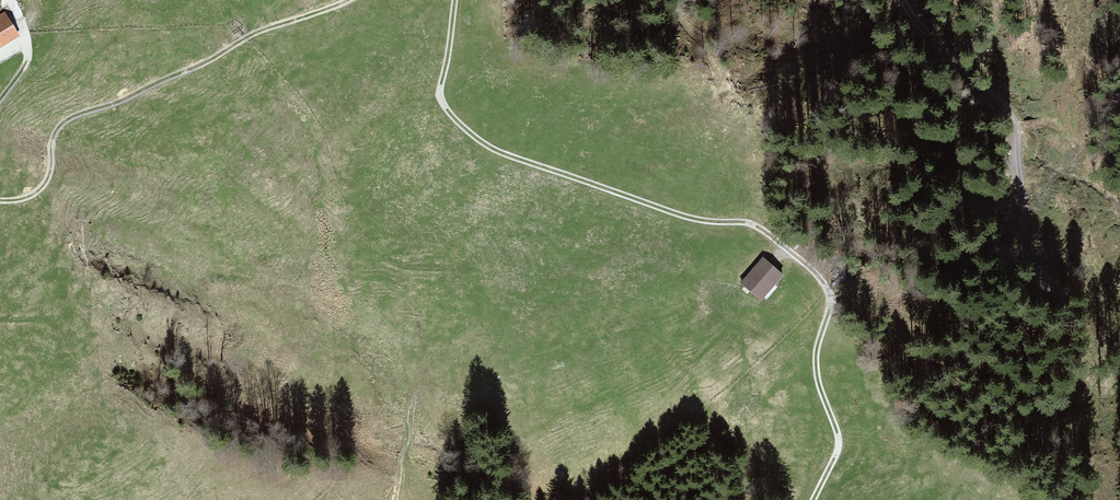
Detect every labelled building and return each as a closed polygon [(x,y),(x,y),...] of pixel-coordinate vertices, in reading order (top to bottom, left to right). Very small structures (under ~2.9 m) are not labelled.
[(0,24),(0,52),(22,39),(10,18),(0,24)] [(758,261),(737,288),(754,300),(775,274),(758,261)]
